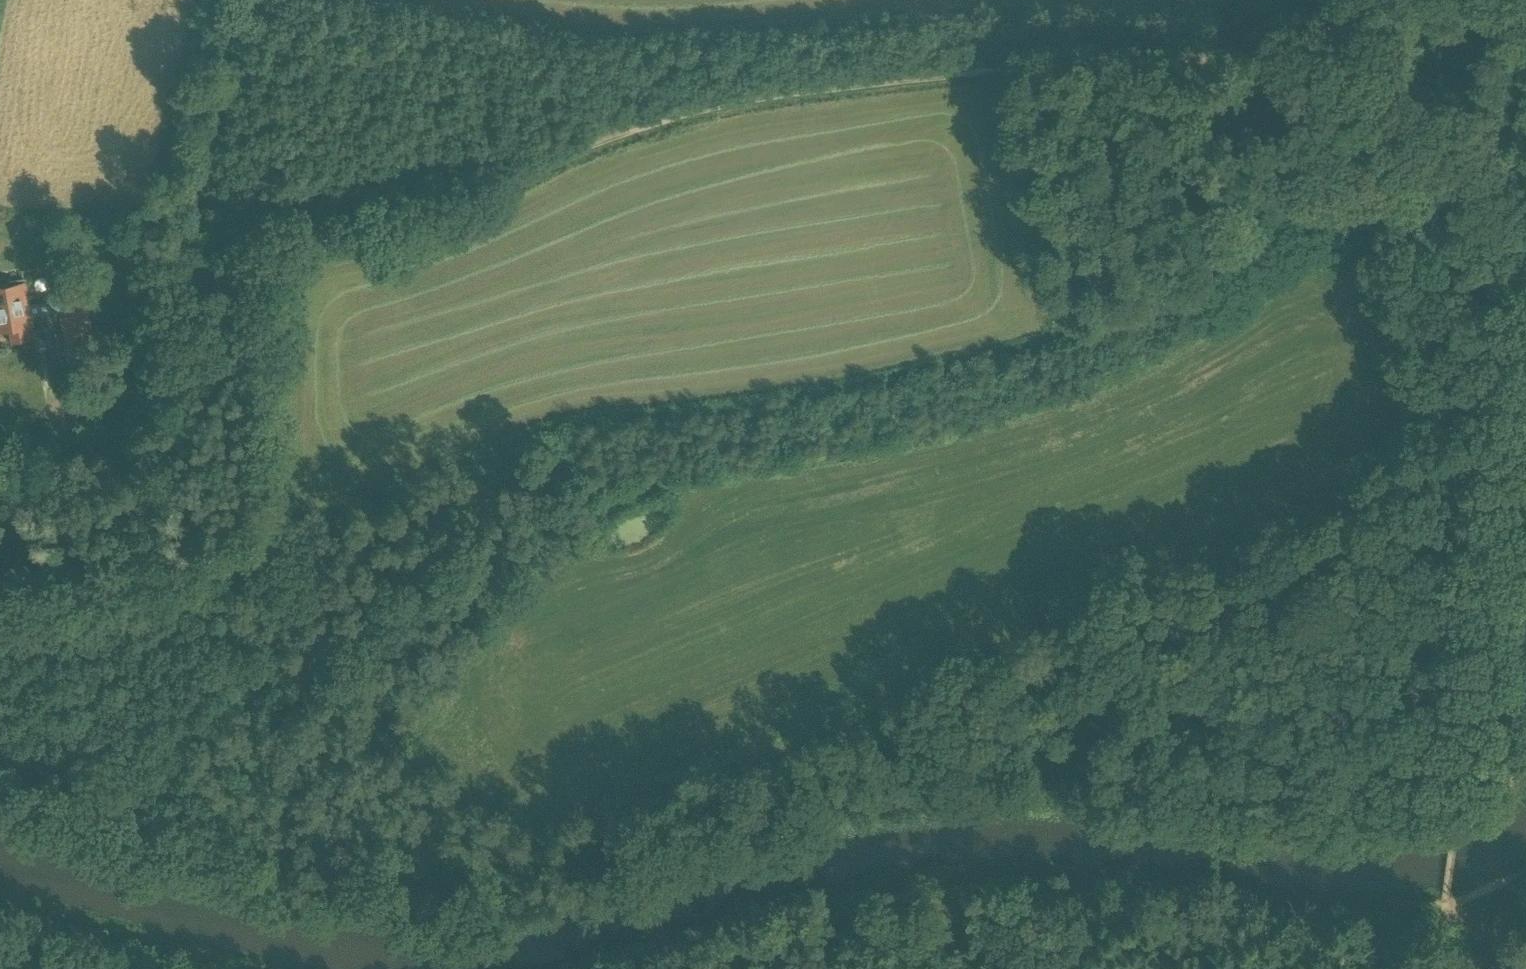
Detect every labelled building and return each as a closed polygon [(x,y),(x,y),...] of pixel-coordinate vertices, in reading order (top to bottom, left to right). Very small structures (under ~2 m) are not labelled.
[(67,358),(87,355),(75,278),(57,280),(58,284),(56,284),(54,285),(52,286),(50,287),(49,289),(48,291),(47,293),(47,295),(47,297),(47,299),(47,301),(48,302),(49,303),(50,305),(51,307),(53,308),(55,309),(57,309),(59,310),(60,311),(67,358)] [(47,301),(28,304),(24,279),(10,281),(10,285),(0,287),(0,330),(10,328),(12,342),(29,339),(27,325),(31,325),(30,316),(60,311),(59,310),(57,309),(55,309),(53,308),(51,307),(50,305),(49,303),(48,302),(47,301)]
